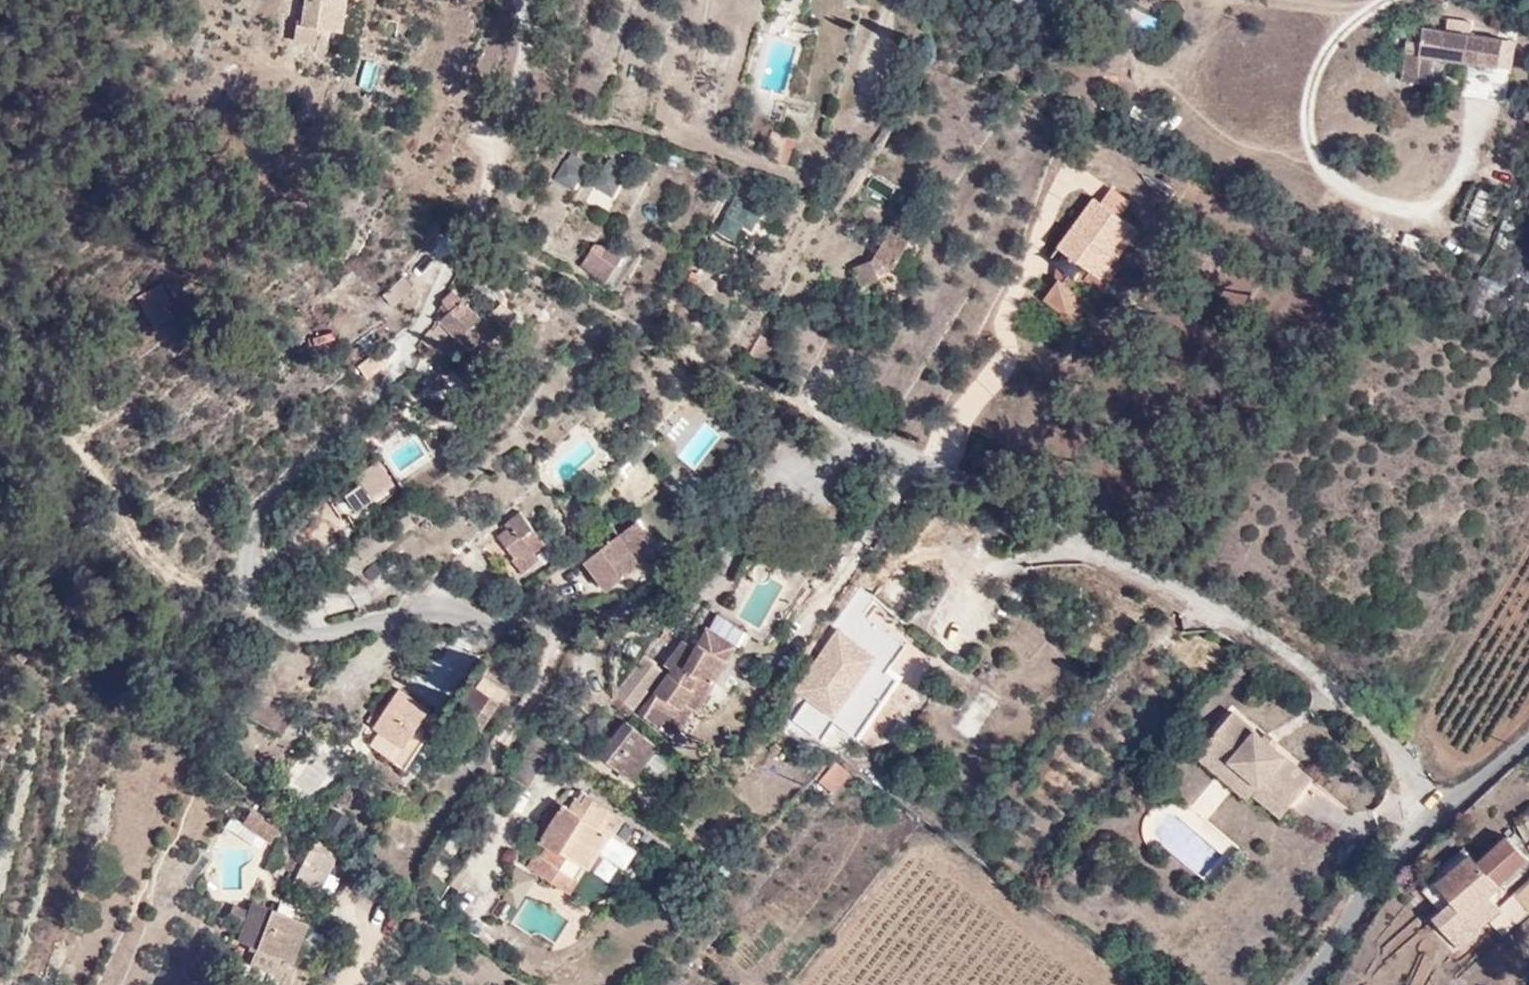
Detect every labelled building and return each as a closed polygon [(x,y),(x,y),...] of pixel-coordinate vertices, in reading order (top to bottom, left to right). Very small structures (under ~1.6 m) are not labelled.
[(300,32),(332,36),(337,0),(304,0),(300,32)] [(337,2),(332,36),(357,39),(362,5),(337,2)] [(1429,58),(1496,68),(1501,39),(1422,28),(1419,53),(1404,51),(1399,80),(1425,84),(1429,58)] [(794,111),(779,108),(774,125),(790,128),(794,111)] [(763,147),(747,143),(745,154),(761,159),(763,147)] [(797,153),(778,145),(772,162),(791,171),(797,153)] [(638,184),(620,172),(602,200),(620,211),(638,184)] [(592,186),(576,175),(566,191),(582,201),(592,186)] [(1477,189),(1469,215),(1484,220),(1492,193),(1477,189)] [(1107,280),(1124,259),(1119,256),(1139,226),(1102,200),(1063,259),(1107,280)] [(767,221),(740,205),(729,226),(755,241),(767,221)] [(879,258),(856,267),(864,289),(881,283),(877,275),(889,269),(896,272),(915,240),(897,229),(879,258)] [(599,246),(586,266),(610,282),(626,256),(616,248),(599,246)] [(1101,288),(1107,280),(1063,259),(1059,265),(1076,277),(1070,286),(1065,283),(1051,304),(1070,317),(1076,321),(1090,301),(1084,297),(1094,282),(1101,288)] [(1131,264),(1124,259),(1107,280),(1117,285),(1131,264)] [(1101,288),(1111,295),(1117,285),(1107,280),(1101,288)] [(157,287),(134,304),(152,329),(169,318),(163,308),(169,303),(157,287)] [(437,336),(458,361),(469,353),(475,358),(484,350),(488,355),(512,335),(499,319),(488,328),(460,297),(443,312),(453,323),(437,336)] [(1076,321),(1070,317),(1065,325),(1078,333),(1097,306),(1090,301),(1076,321)] [(677,454),(694,468),(722,434),(705,420),(677,454)] [(395,486),(380,465),(360,479),(375,501),(395,486)] [(925,511),(915,505),(908,515),(917,522),(925,511)] [(523,564),(532,557),(540,566),(558,548),(529,517),(512,532),(515,535),(504,545),(523,564)] [(624,546),(646,574),(662,559),(664,558),(641,531),(624,546)] [(589,574),(612,601),(646,574),(624,546),(614,534),(595,551),(604,561),(589,574)] [(838,658),(808,704),(797,720),(822,737),(825,739),(834,723),(857,737),(891,681),(883,675),(902,644),(862,619),(838,658)] [(710,635),(740,655),(749,640),(720,620),(710,635)] [(740,655),(710,635),(695,657),(682,648),(665,673),(672,678),(642,721),(673,746),(693,718),(698,720),(740,655)] [(658,681),(644,671),(620,704),(635,715),(658,681)] [(478,689),(500,702),(507,689),(485,676),(478,689)] [(386,711),(374,730),(402,751),(428,714),(399,692),(386,711)] [(374,730),(386,711),(377,704),(364,722),(374,730)] [(488,722),(470,712),(457,736),(474,746),(488,722)] [(1230,778),(1287,828),(1313,798),(1234,728),(1201,766),(1222,785),(1230,778)] [(655,754),(625,730),(600,763),(628,789),(655,754)] [(292,766),(302,791),(329,780),(319,755),(292,766)] [(836,796),(852,773),(834,762),(819,785),(836,796)] [(1222,785),(1201,766),(1194,774),(1245,819),(1252,812),(1279,837),(1287,828),(1230,778),(1222,785)] [(597,834),(608,818),(586,803),(581,809),(575,804),(570,811),(557,802),(547,815),(561,824),(553,835),(541,826),(533,839),(545,849),(536,862),(531,858),(523,870),(563,895),(576,875),(583,880),(597,860),(609,841),(597,834)] [(330,846),(351,822),(335,808),(314,832),(330,846)] [(278,832),(247,811),(239,823),(269,844),(278,832)] [(609,841),(619,826),(608,818),(597,834),(609,841)] [(1476,866),(1467,856),(1434,887),(1445,897),(1433,909),(1440,916),(1434,922),(1448,939),(1466,923),(1464,919),(1497,888),(1494,885),(1523,858),(1506,839),(1476,866)] [(609,841),(597,860),(620,876),(633,857),(609,841)] [(333,857),(310,851),(300,886),(323,892),(333,857)] [(595,872),(577,886),(592,904),(609,889),(595,872)] [(1483,924),(1497,940),(1528,911),(1528,881),(1483,924)] [(232,906),(226,926),(239,929),(244,909),(232,906)] [(266,922),(248,914),(237,942),(286,964),(302,926),(271,911),(266,922)]
